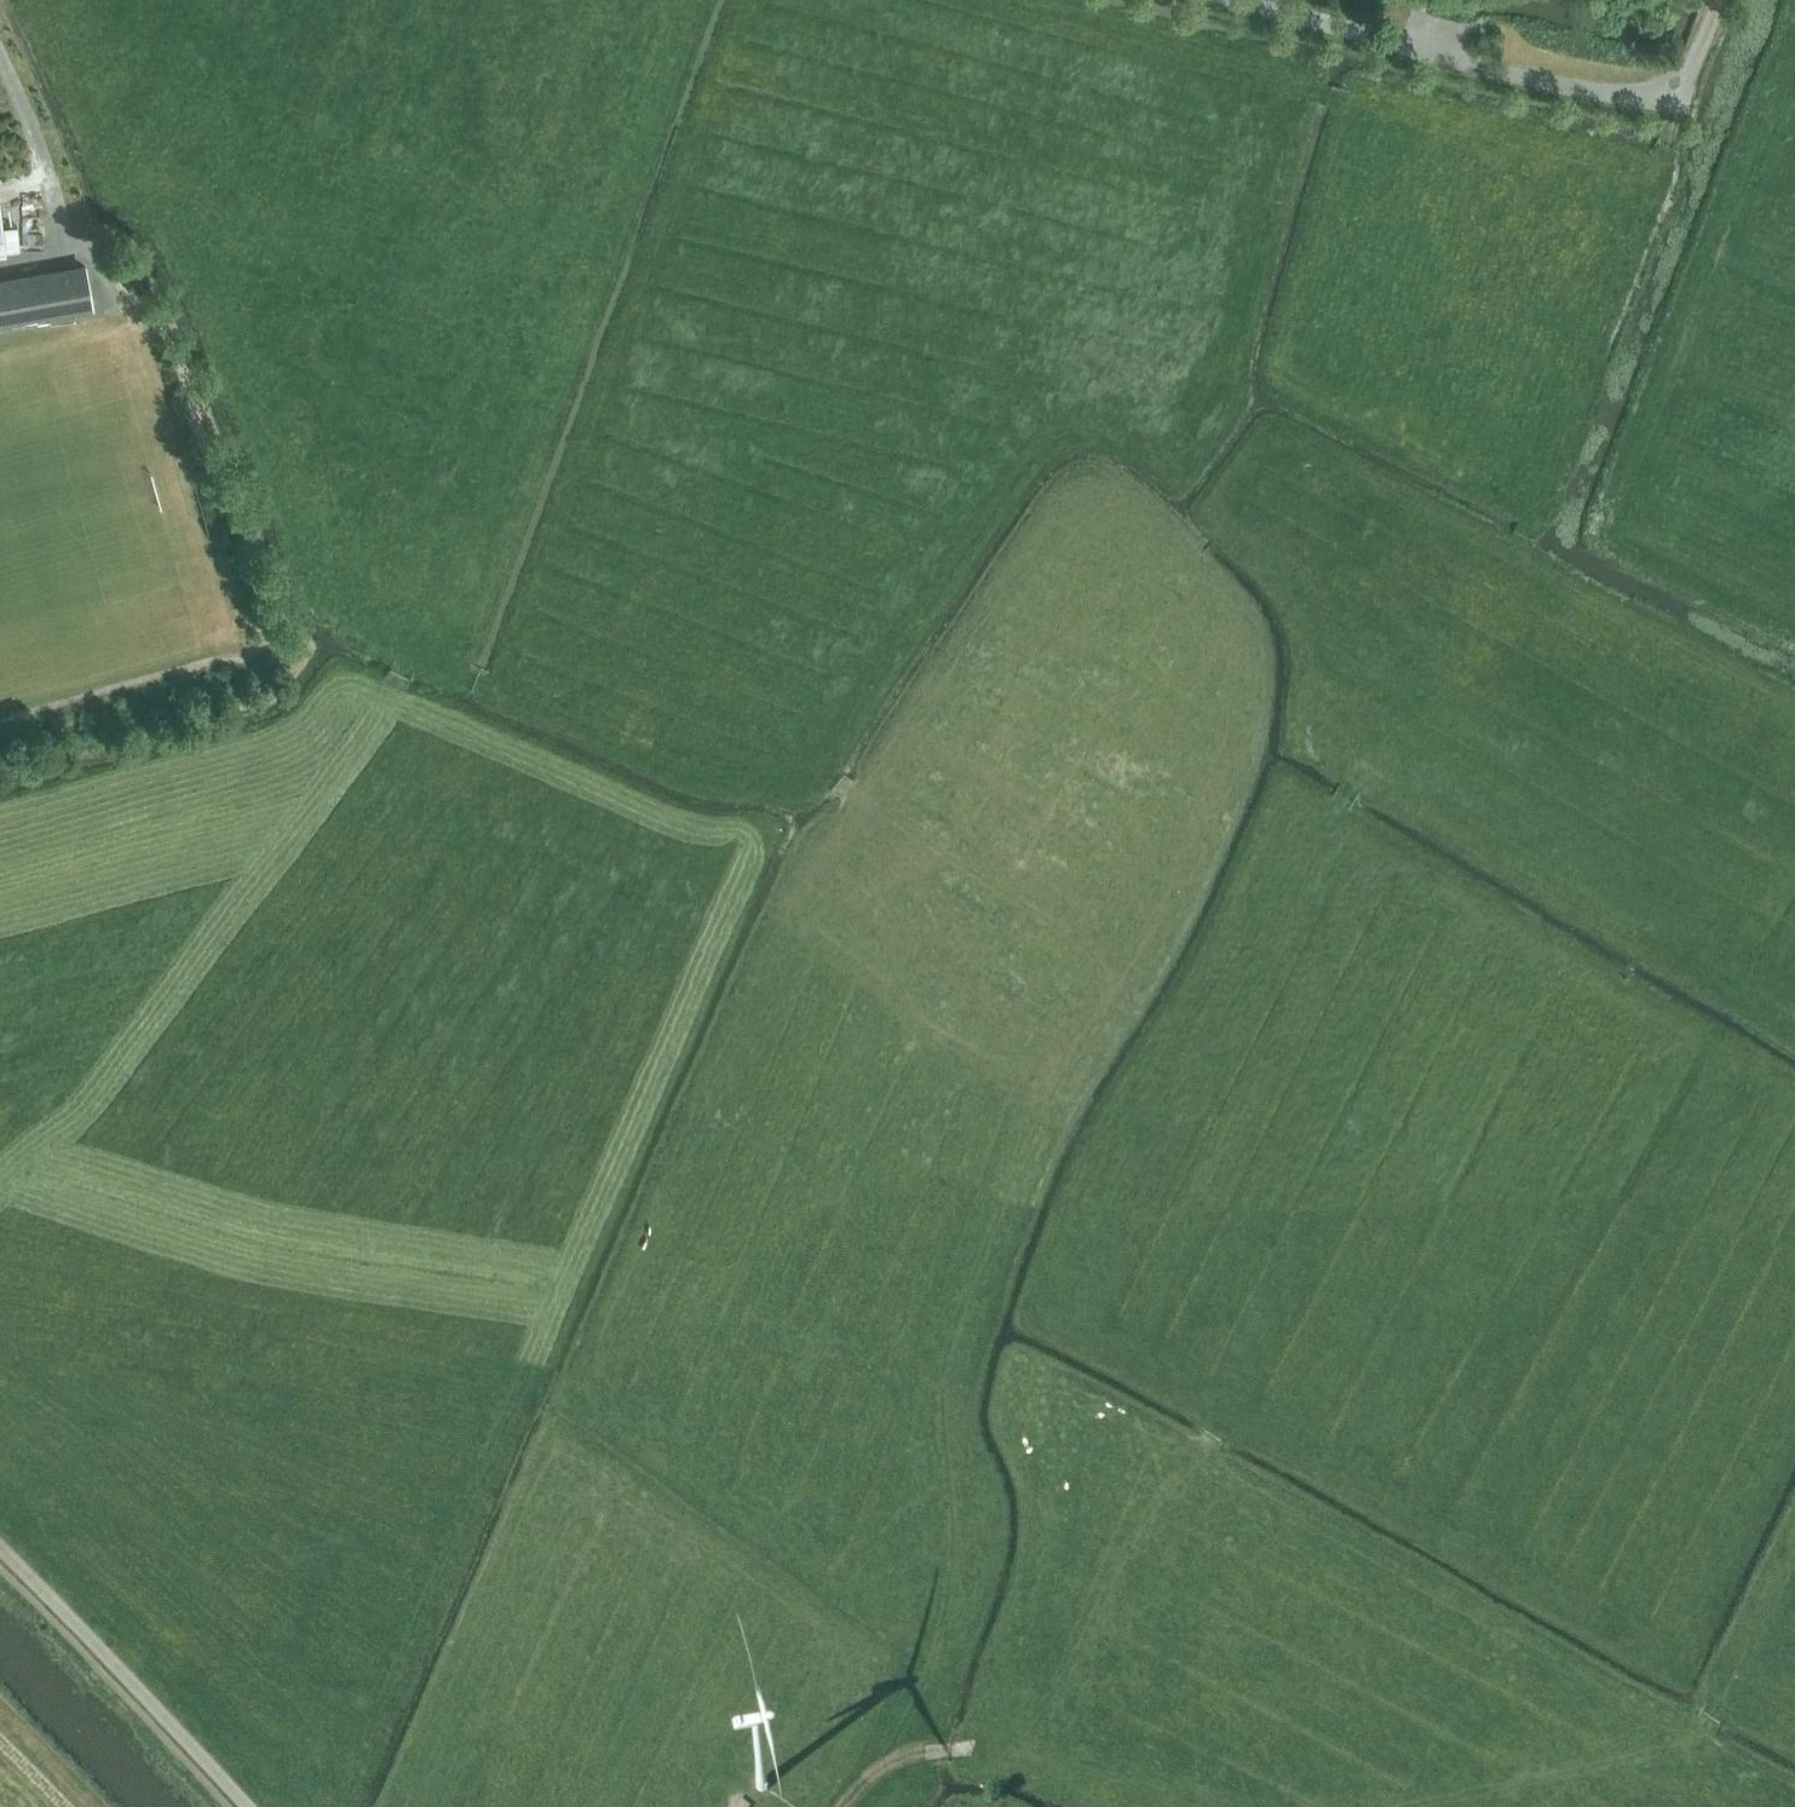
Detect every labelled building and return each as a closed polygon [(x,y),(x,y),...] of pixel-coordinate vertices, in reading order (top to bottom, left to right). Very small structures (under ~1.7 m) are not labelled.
[(86,262),(0,277),(0,324),(94,308),(86,262)]
